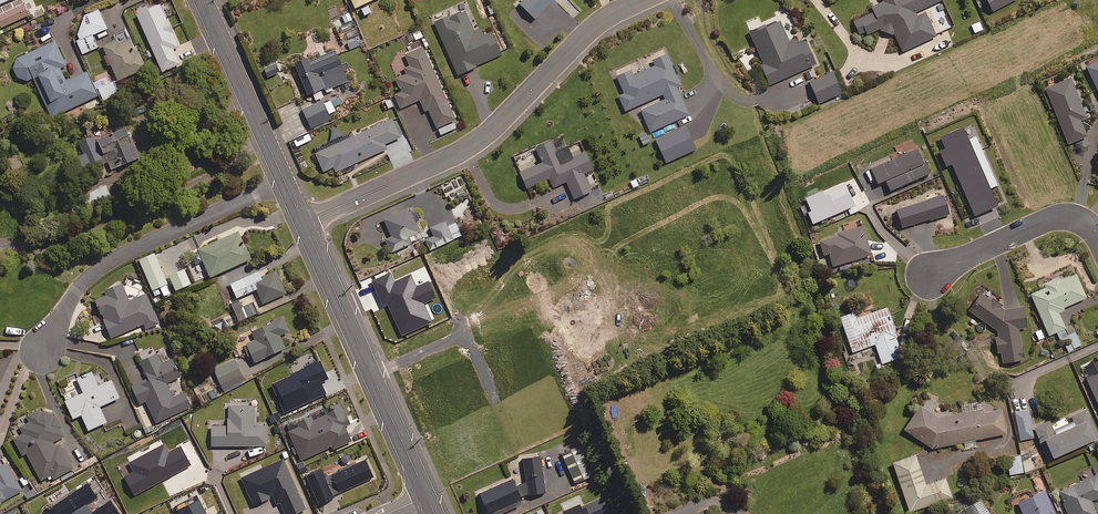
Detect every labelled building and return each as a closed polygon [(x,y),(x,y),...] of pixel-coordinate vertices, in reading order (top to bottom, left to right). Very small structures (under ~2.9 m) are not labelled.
[(160,0),(159,0),(134,11),(161,73),(182,64),(175,48),(180,46),(160,0)] [(363,14),(371,11),(367,1),(369,0),(351,0),(354,7),(359,5),(363,14)] [(518,2),(534,18),(552,0),(521,0),(518,2)] [(882,0),(870,6),(872,11),(852,20),(858,33),(865,30),(866,34),(877,29),(893,34),(901,51),(935,35),(922,8),(938,0),(882,0)] [(991,11),(1012,0),(980,0),(982,3),(985,1),(991,11)] [(0,12),(0,24),(1,27),(29,15),(23,2),(0,12)] [(474,31),(464,8),(434,22),(457,73),(501,53),(491,31),(483,34),(480,28),(474,31)] [(106,28),(98,9),(83,15),(86,22),(72,28),(82,53),(97,47),(92,34),(106,28)] [(348,9),(330,15),(332,22),(343,18),(344,22),(352,19),(348,9)] [(788,41),(778,18),(749,30),(763,62),(760,64),(769,84),(816,63),(805,39),(797,43),(795,38),(788,41)] [(982,29),(978,21),(970,25),(973,33),(982,29)] [(116,43),(114,38),(101,44),(118,79),(145,66),(138,51),(135,53),(127,37),(116,43)] [(54,39),(15,58),(12,66),(17,76),(26,80),(32,76),(51,116),(98,94),(86,70),(65,80),(59,67),(66,64),(54,39)] [(424,110),(428,108),(437,127),(456,118),(422,46),(405,54),(410,64),(403,67),(406,73),(396,78),(401,90),(393,93),(400,107),(419,99),(424,110)] [(324,87),(326,92),(333,89),(332,86),(347,80),(335,49),(309,59),(308,55),(294,61),(307,93),(311,92),(314,100),(323,96),(320,88),(324,87)] [(681,85),(666,52),(652,58),(655,64),(633,74),(631,68),(616,75),(624,92),(618,95),(625,110),(662,93),(664,98),(640,109),(650,131),(689,113),(677,86),(681,85)] [(1085,66),(1097,92),(1097,60),(1085,66)] [(263,67),(267,76),(282,69),(278,61),(263,67)] [(842,92),(833,71),(810,81),(819,102),(842,92)] [(1085,117),(1069,77),(1044,87),(1066,143),(1086,136),(1079,119),(1085,117)] [(118,92),(112,79),(97,86),(103,99),(118,92)] [(341,103),(337,95),(322,102),(321,100),(302,108),(311,127),(330,118),(328,113),(335,110),(334,106),(341,103)] [(400,136),(391,117),(314,152),(323,171),(333,166),(336,171),(386,148),(384,143),(400,136)] [(443,133),(458,126),(455,120),(440,127),(443,133)] [(138,155),(125,124),(94,138),(92,135),(78,141),(83,152),(77,155),(82,166),(99,158),(101,163),(107,160),(110,167),(138,155)] [(995,184),(975,137),(967,141),(960,127),(938,136),(943,147),(937,150),(944,165),(949,163),(972,215),(995,205),(987,188),(995,184)] [(311,139),(308,134),(293,140),(295,146),(311,139)] [(652,141),(650,134),(640,138),(643,145),(652,141)] [(555,150),(550,139),(536,146),(542,161),(519,171),(526,187),(549,177),(553,186),(566,180),(573,197),(591,189),(584,174),(593,170),(584,151),(572,157),(567,145),(555,150)] [(890,189),(930,170),(926,160),(923,161),(916,145),(870,166),(877,182),(885,178),(890,189)] [(109,193),(105,184),(87,191),(91,201),(109,193)] [(950,213),(943,193),(897,209),(902,226),(930,217),(930,219),(950,213)] [(422,237),(407,206),(383,218),(391,234),(385,237),(391,251),(422,237)] [(444,220),(429,226),(433,234),(425,238),(430,249),(460,235),(455,222),(447,225),(444,220)] [(871,253),(862,225),(819,239),(824,253),(829,252),(833,265),(871,253)] [(237,230),(197,247),(209,276),(249,259),(237,230)] [(171,292),(154,252),(139,259),(151,289),(159,286),(164,296),(171,292)] [(168,275),(175,291),(192,283),(185,267),(168,275)] [(286,292),(276,269),(260,275),(258,270),(230,283),(236,297),(256,288),(262,303),(286,292)] [(1046,335),(1054,332),(1058,341),(1066,338),(1062,328),(1064,328),(1057,312),(1063,310),(1062,307),(1085,297),(1074,273),(1058,280),(1057,277),(1041,283),(1042,287),(1028,293),(1046,335)] [(129,300),(121,282),(103,289),(104,294),(95,297),(111,336),(156,318),(145,293),(129,300)] [(1000,307),(1001,306),(991,299),(989,301),(979,293),(968,308),(996,329),(997,336),(994,336),(996,351),(1000,350),(1002,362),(1022,359),(1017,328),(1025,327),(1021,306),(1003,309),(1000,307)] [(240,304),(238,299),(231,303),(239,321),(257,312),(251,299),(240,304)] [(903,356),(887,307),(856,317),(854,311),(840,315),(852,351),(875,343),(881,363),(903,356)] [(246,343),(247,344),(244,346),(248,355),(251,353),(255,361),(284,346),(278,334),(289,330),(282,315),(251,330),(255,338),(246,343)] [(1080,344),(1075,333),(1067,337),(1072,348),(1080,344)] [(156,353),(138,361),(144,376),(130,383),(139,403),(145,400),(154,422),(190,406),(184,391),(172,397),(166,382),(179,376),(171,359),(160,363),(156,353)] [(244,379),(234,358),(213,368),(223,389),(244,379)] [(93,376),(91,371),(76,377),(82,391),(64,400),(72,418),(81,414),(87,429),(106,421),(99,405),(119,397),(110,378),(104,381),(100,373),(93,376)] [(288,430),(301,458),(331,445),(334,452),(367,437),(359,419),(348,424),(338,402),(325,408),(327,413),(312,420),(310,415),(297,421),(299,425),(288,430)] [(983,411),(983,408),(938,416),(920,404),(904,427),(932,447),(964,441),(965,447),(976,445),(974,439),(1006,433),(1002,408),(983,411)] [(1035,436),(1029,407),(1012,411),(1018,439),(1035,436)] [(1049,458),(1097,437),(1097,433),(1086,407),(1072,413),(1074,419),(1053,429),(1049,420),(1035,426),(1049,458)] [(29,421),(9,432),(22,454),(26,452),(41,479),(47,476),(49,480),(72,467),(58,443),(55,445),(52,441),(64,434),(50,409),(41,414),(38,408),(25,415),(29,421)] [(580,445),(562,452),(574,482),(592,474),(580,445)] [(926,484),(916,454),(893,461),(909,511),(952,497),(945,477),(926,484)] [(1024,472),(1021,454),(1006,457),(1009,474),(1024,472)] [(513,477),(479,492),(489,512),(491,511),(492,513),(496,513),(522,503),(519,496),(528,492),(529,494),(545,491),(539,455),(522,457),(507,465),(513,477)] [(225,461),(218,458),(214,467),(222,470),(225,461)] [(6,461),(0,464),(0,501),(21,489),(6,461)] [(1097,473),(1059,490),(1069,513),(1097,513),(1091,500),(1097,497),(1097,476),(1097,473)] [(23,493),(26,499),(37,494),(34,487),(23,493)] [(1046,488),(1018,500),(1023,513),(1057,513),(1046,488)] [(602,496),(581,504),(580,502),(562,510),(564,513),(610,513),(602,496)] [(982,497),(964,507),(968,513),(991,513),(982,497)]
